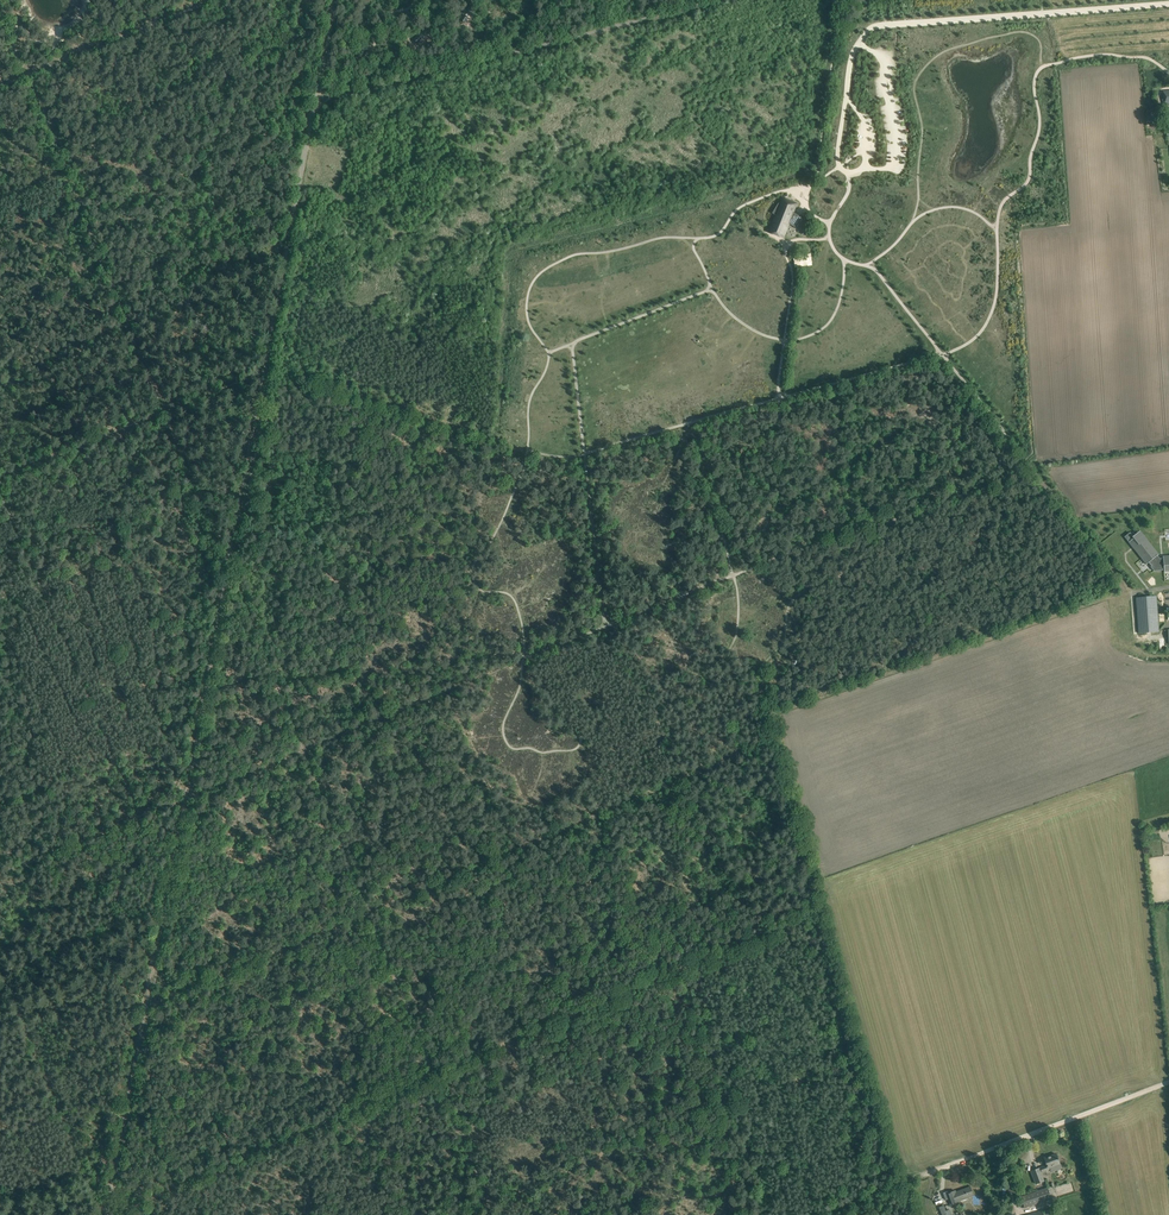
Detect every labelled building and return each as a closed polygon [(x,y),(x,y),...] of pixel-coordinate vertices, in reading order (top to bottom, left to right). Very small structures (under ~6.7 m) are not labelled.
[(528,13),(532,8),(527,4),(523,9),(528,13)] [(470,7),(462,20),(466,23),(474,10),(470,7)] [(418,43),(430,33),(426,29),(415,40),(418,43)] [(793,212),(796,205),(792,204),(793,201),(785,198),(784,202),(781,201),(780,204),(778,203),(772,213),(776,215),(771,229),(784,234),(789,223),(806,234),(812,224),(793,212)] [(791,255),(791,266),(809,265),(808,255),(791,255)] [(1129,542),(1146,564),(1149,562),(1151,566),(1151,567),(1154,571),(1161,570),(1162,570),(1164,570),(1164,572),(1168,572),(1168,555),(1163,556),(1163,558),(1160,559),(1157,556),(1159,554),(1140,531),(1132,537),(1133,538),(1129,542)] [(1136,598),(1139,633),(1159,632),(1156,596),(1136,598)] [(1043,1166),(1045,1171),(1051,1169),(1050,1167),(1060,1163),(1056,1154),(1050,1156),(1051,1157),(1048,1158),(1048,1157),(1044,1158),(1047,1165),(1043,1166)] [(1036,1184),(1045,1181),(1040,1167),(1031,1170),(1036,1184)] [(1058,1194),(1074,1190),(1072,1182),(1056,1186),(1058,1194)] [(959,1201),(960,1201),(973,1196),(970,1187),(956,1192),(955,1190),(947,1193),(952,1206),(960,1203),(959,1201)] [(1051,1198),(1047,1187),(1020,1196),(1024,1207),(1051,1198)] [(939,1207),(942,1214),(948,1214),(944,1205),(939,1207)]
